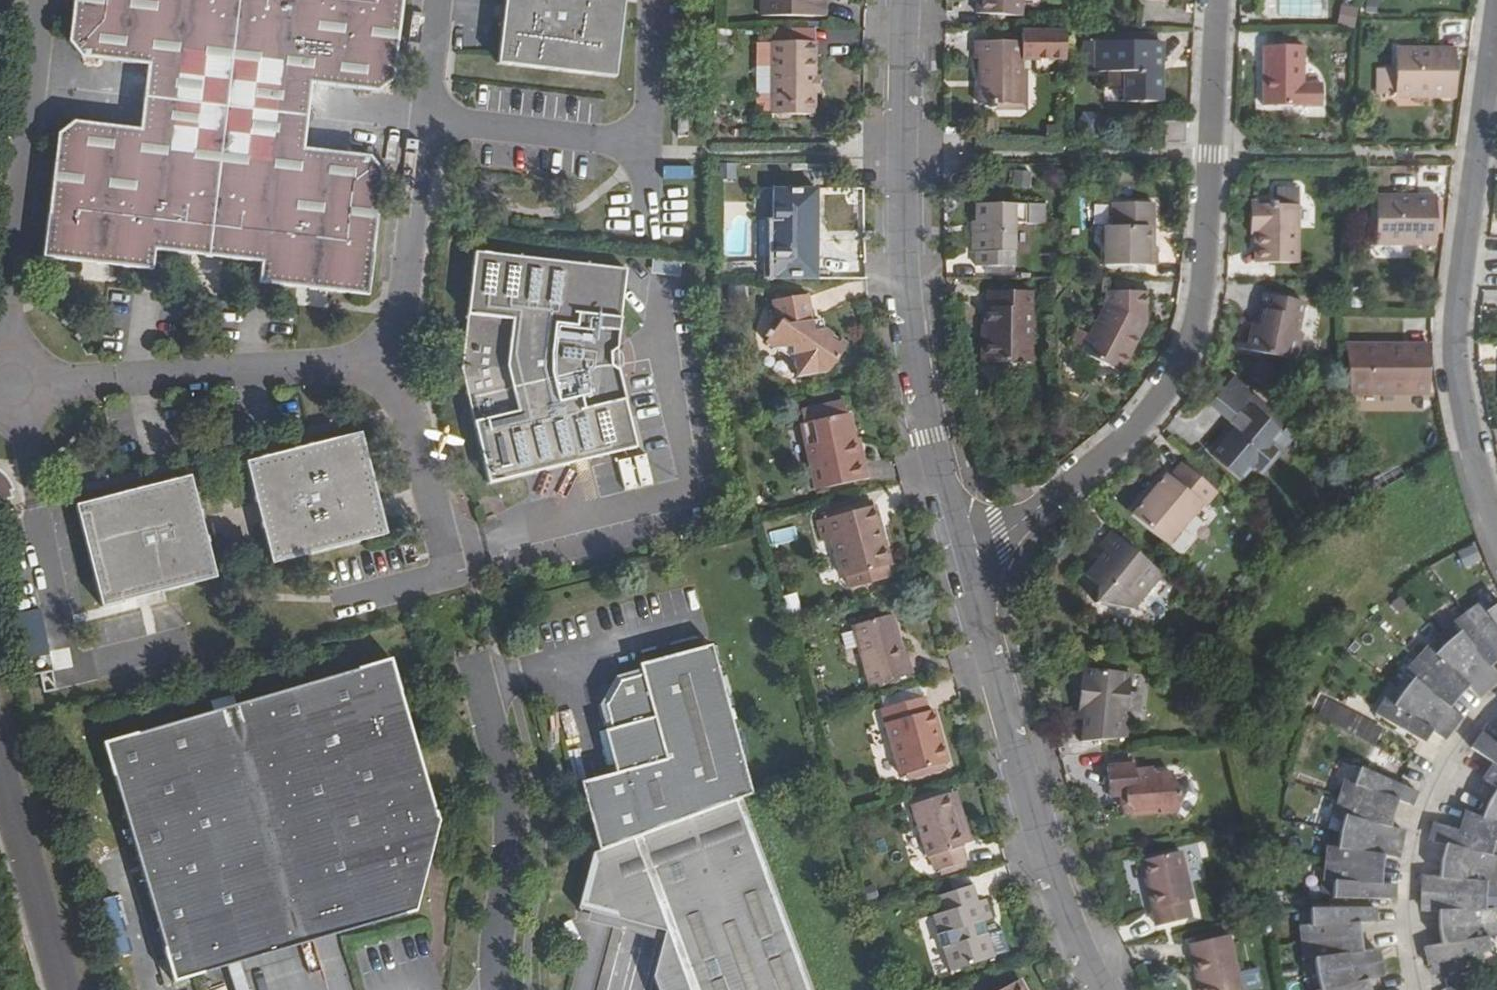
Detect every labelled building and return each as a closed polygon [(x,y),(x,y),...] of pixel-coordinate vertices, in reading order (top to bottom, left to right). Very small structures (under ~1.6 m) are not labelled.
[(67,47),(78,59),(146,68),(138,131),(71,123),(55,135),(40,261),(148,273),(151,252),(258,265),(255,287),(361,300),(378,172),(366,158),(298,149),(306,87),(374,95),(388,84),(399,0),(73,0),(67,47)] [(496,63),(613,77),(621,0),(503,0),(496,63)] [(761,15),(823,16),(824,0),(761,0),(761,15)] [(975,14),(1018,17),(1020,0),(977,0),(975,14)] [(1356,26),(1356,6),(1339,5),(1338,25),(1356,26)] [(1110,37),(1110,45),(1155,45),(1155,34),(1135,33),(1135,37),(1110,37)] [(812,92),(812,76),(812,42),(771,42),(771,67),(770,94),(770,113),(777,117),(785,117),(788,114),(812,114),(812,92)] [(1019,106),(1020,44),(975,44),(974,59),(978,59),(977,105),(985,105),(994,106),(1019,106)] [(1025,44),(1020,44),(1019,106),(994,106),(994,110),(1025,111),(1025,44)] [(1101,75),(1101,45),(1092,45),(1091,75),(1101,75)] [(1110,45),(1101,45),(1101,75),(1127,76),(1127,103),(1160,104),(1160,45),(1155,45),(1110,45)] [(1302,45),(1265,45),(1263,105),(1321,106),(1321,83),(1301,84),(1302,45)] [(1396,70),(1396,93),(1396,99),(1456,98),(1456,48),(1397,48),(1396,70)] [(771,67),(756,66),(755,94),(770,94),(771,67)] [(1387,93),(1396,93),(1396,70),(1387,70),(1387,93)] [(755,110),(770,110),(770,94),(755,94),(755,110)] [(1077,126),(1094,130),(1098,113),(1081,109),(1077,126)] [(688,119),(678,119),(678,137),(688,136),(688,119)] [(1276,206),(1298,207),(1301,207),(1301,187),(1299,184),(1293,184),(1293,187),(1281,186),(1281,184),(1276,184),(1274,186),(1273,201),(1276,201),(1276,206)] [(811,219),(815,219),(815,197),(798,197),(798,189),(773,189),(773,217),(773,219),(775,218),(775,236),(770,236),(770,253),(770,255),(776,255),(821,256),(821,237),(819,237),(810,237),(811,219)] [(1437,196),(1377,196),(1378,247),(1437,247),(1437,196)] [(976,232),(972,232),(972,250),(976,250),(975,266),(1027,266),(1028,223),(1052,223),(1052,204),(976,204),(976,222),(976,232)] [(1147,229),(1153,229),(1153,205),(1113,205),(1113,227),(1105,227),(1105,230),(1100,231),(1100,238),(1105,241),(1105,265),(1156,265),(1156,248),(1154,248),(1148,248),(1147,229)] [(1298,207),(1257,206),(1256,232),(1256,236),(1262,237),(1262,264),(1297,264),(1298,207)] [(773,219),(773,217),(761,216),(761,253),(770,253),(770,236),(775,236),(775,218),(773,219)] [(819,219),(815,219),(811,219),(810,237),(819,237),(819,219)] [(619,270),(470,252),(456,372),(485,487),(632,451),(611,371),(604,369),(602,351),(610,345),(619,270)] [(811,256),(776,255),(776,263),(811,264),(811,256)] [(1347,287),(1348,308),(1362,307),(1361,287),(1347,287)] [(986,338),(982,338),(982,365),(1031,364),(1031,293),(989,293),(988,309),(986,309),(986,331),(986,338)] [(1135,293),(1105,293),(1104,306),(1088,338),(1080,354),(1118,374),(1137,341),(1133,339),(1140,325),(1144,327),(1143,293),(1135,293)] [(1249,345),(1247,351),(1296,361),(1302,333),(1297,332),(1303,302),(1265,295),(1262,310),(1267,311),(1264,325),(1259,324),(1253,323),(1249,345)] [(809,296),(770,302),(773,318),(778,322),(764,343),(791,362),(794,379),(828,373),(845,347),(823,330),(821,321),(813,323),(809,296)] [(1267,311),(1262,310),(1259,324),(1264,325),(1267,311)] [(1137,341),(1144,327),(1140,325),(1133,339),(1137,341)] [(1080,354),(1088,338),(1077,332),(1069,348),(1080,354)] [(1429,345),(1370,344),(1370,395),(1429,395),(1429,345)] [(1238,445),(1232,440),(1216,459),(1246,485),(1260,469),(1265,474),(1280,456),(1275,452),(1287,437),(1263,417),(1269,409),(1236,382),(1218,404),(1239,421),(1233,429),(1244,438),(1238,445)] [(1218,404),(1212,411),(1233,429),(1239,421),(1218,404)] [(814,421),(833,417),(830,405),(811,410),(814,421)] [(1269,409),(1263,417),(1282,432),(1280,419),(1269,409)] [(846,414),(833,417),(814,421),(811,410),(791,414),(793,426),(799,425),(814,490),(862,480),(852,438),(846,414)] [(1233,429),(1232,440),(1238,445),(1244,438),(1233,429)] [(355,435),(241,463),(266,566),(380,537),(355,435)] [(858,437),(852,438),(862,480),(868,478),(858,437)] [(646,456),(619,458),(621,483),(648,481),(646,456)] [(1187,461),(1184,465),(1214,491),(1217,486),(1187,461)] [(1214,491),(1184,465),(1181,464),(1170,477),(1166,474),(1155,487),(1147,497),(1140,496),(1128,509),(1132,518),(1163,545),(1177,528),(1179,531),(1202,504),(1204,506),(1216,493),(1214,491)] [(183,479),(69,508),(95,611),(208,582),(183,479)] [(1147,497),(1155,487),(1150,483),(1140,496),(1147,497)] [(822,515),(823,520),(869,508),(867,503),(822,515)] [(869,508),(823,520),(817,522),(823,542),(833,539),(844,578),(849,576),(852,587),(886,578),(883,567),(891,565),(885,542),(880,544),(875,527),(880,526),(875,506),(869,508)] [(768,531),(772,546),(799,540),(795,525),(768,531)] [(880,544),(885,542),(880,526),(875,527),(880,544)] [(1164,575),(1113,533),(1101,549),(1109,555),(1100,565),(1098,563),(1085,578),(1098,588),(1097,605),(1135,611),(1164,575)] [(794,592),(779,597),(786,615),(801,610),(794,592)] [(1379,709),(1429,738),(1437,728),(1448,736),(1466,714),(1454,704),(1473,684),(1482,692),(1496,680),(1496,668),(1494,665),(1496,663),(1496,603),(1488,608),(1481,600),(1456,619),(1463,627),(1438,649),(1432,643),(1410,666),(1416,673),(1396,697),(1389,692),(1379,709)] [(893,614),(853,625),(869,685),(912,673),(908,657),(905,658),(893,614)] [(581,783),(600,851),(741,798),(752,794),(711,643),(639,663),(642,673),(618,679),(607,703),(614,728),(606,730),(618,773),(581,783)] [(335,925),(338,935),(417,913),(441,821),(393,659),(104,742),(174,982),(203,974),(200,964),(335,925)] [(1136,673),(1088,670),(1082,720),(1089,720),(1087,741),(1129,737),(1136,673)] [(48,678),(36,681),(40,700),(53,697),(48,678)] [(935,741),(927,711),(923,697),(881,709),(899,775),(903,774),(941,764),(946,762),(940,739),(935,741)] [(1314,722),(1378,738),(1383,717),(1319,702),(1314,722)] [(932,710),(927,711),(935,741),(940,739),(932,710)] [(1487,730),(1476,742),(1495,758),(1485,774),(1496,783),(1496,738),(1487,730)] [(1106,764),(1107,769),(1134,766),(1134,761),(1106,764)] [(1419,788),(1368,761),(1359,780),(1349,777),(1340,808),(1350,811),(1342,843),(1332,843),(1329,874),(1339,875),(1337,891),(1392,894),(1394,880),(1385,879),(1389,851),(1402,853),(1408,828),(1398,825),(1406,797),(1415,800),(1419,788)] [(941,764),(903,774),(905,781),(943,770),(941,764)] [(1134,766),(1107,769),(1111,798),(1120,797),(1127,796),(1128,806),(1141,813),(1179,809),(1187,800),(1174,775),(1161,776),(1154,771),(1135,773),(1134,766)] [(1483,814),(1472,809),(1461,831),(1439,823),(1434,838),(1448,843),(1440,875),(1426,873),(1427,908),(1442,908),(1444,941),(1427,943),(1430,961),(1489,946),(1488,939),(1495,938),(1496,909),(1487,909),(1491,881),(1496,883),(1496,882),(1496,851),(1495,850),(1496,844),(1496,788),(1483,814)] [(958,792),(947,795),(962,848),(972,845),(958,792)] [(962,848),(947,795),(913,804),(927,857),(932,856),(936,870),(938,870),(940,876),(947,874),(945,867),(964,862),(966,861),(962,848)] [(1127,796),(1120,797),(1121,809),(1130,815),(1141,813),(1128,806),(1127,796)] [(596,852),(580,908),(587,910),(665,929),(663,941),(653,979),(657,989),(660,989),(795,940),(746,809),(741,798),(600,851),(596,852)] [(1147,883),(1158,928),(1191,920),(1187,903),(1192,901),(1182,853),(1145,862),(1150,882),(1147,883)] [(945,867),(947,874),(966,868),(964,862),(945,867)] [(1263,893),(1269,891),(1262,867),(1256,870),(1263,893)] [(1262,867),(1269,891),(1271,890),(1264,867),(1262,867)] [(977,903),(972,887),(937,897),(942,913),(933,915),(949,971),(994,958),(983,922),(992,920),(986,900),(977,903)] [(1313,989),(1354,989),(1374,983),(1375,983),(1374,976),(1386,973),(1382,945),(1368,946),(1365,920),(1380,920),(1378,904),(1316,902),(1316,923),(1304,923),(1307,954),(1318,952),(1319,987),(1312,988),(1313,989)] [(665,929),(587,910),(584,920),(663,941),(665,929)] [(929,939),(935,957),(942,954),(930,915),(918,919),(925,940),(929,939)] [(203,974),(338,935),(335,925),(200,964),(203,974)] [(1191,947),(1201,989),(1242,989),(1230,938),(1191,947)] [(660,989),(814,989),(795,940),(660,989)]
